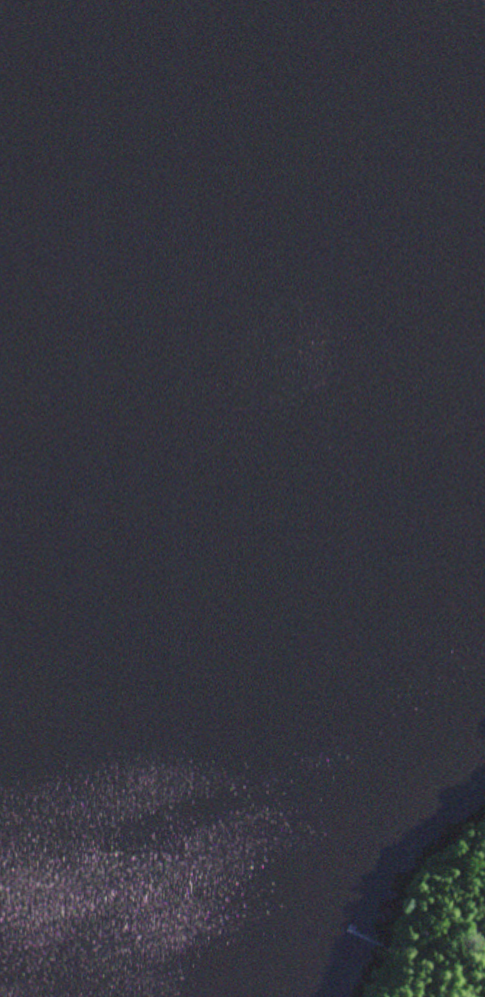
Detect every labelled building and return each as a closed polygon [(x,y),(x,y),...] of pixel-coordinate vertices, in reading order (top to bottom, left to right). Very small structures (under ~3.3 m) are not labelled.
[(477,935),(484,935),(484,960),(475,959),(477,935)]
